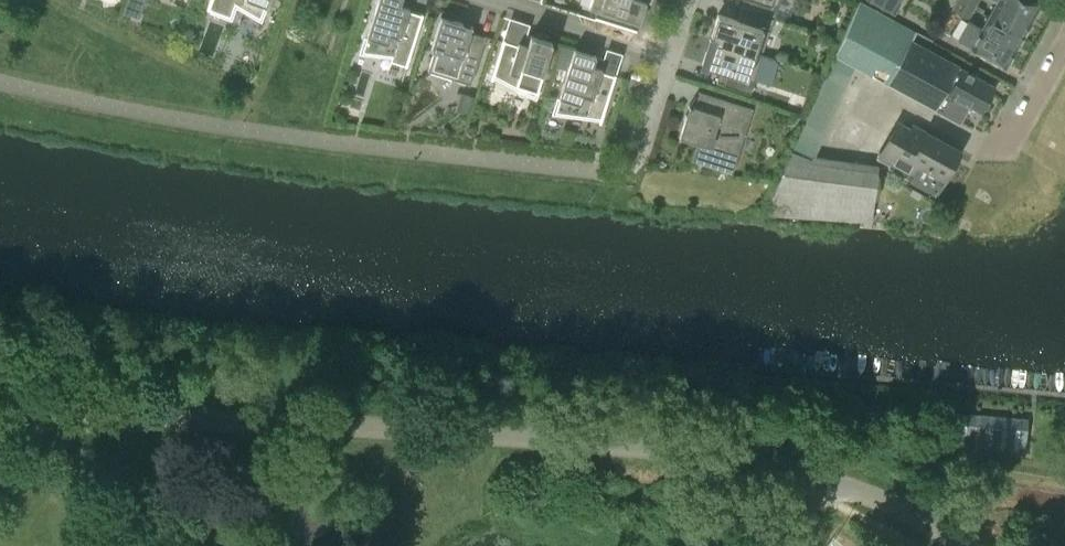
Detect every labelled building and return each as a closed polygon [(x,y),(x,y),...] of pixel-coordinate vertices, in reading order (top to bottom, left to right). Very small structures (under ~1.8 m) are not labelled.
[(206,9),(210,10),(230,17),(235,4),(260,19),(265,4),(266,4),(267,0),(209,0),(206,9)] [(408,10),(409,8),(400,5),(401,0),(377,0),(366,37),(361,52),(391,56),(390,61),(404,65),(404,66),(406,67),(423,14),(421,14),(421,15),(408,11),(408,10)] [(589,7),(639,23),(646,2),(640,0),(591,0),(589,7)] [(748,9),(774,17),(780,0),(750,0),(748,9)] [(894,10),(899,0),(877,0),(894,10)] [(980,0),(958,0),(953,9),(970,18),(980,0)] [(988,15),(1023,35),(1040,4),(1033,0),(988,0),(988,1),(994,4),(988,15)] [(890,86),(917,34),(868,8),(858,2),(834,57),(855,68),(890,86)] [(774,17),(748,9),(744,22),(717,14),(710,39),(755,53),(755,52),(762,28),(770,31),(774,17)] [(1006,66),(1023,35),(988,15),(982,27),(975,23),(965,42),(1006,66)] [(463,25),(463,23),(441,16),(431,47),(432,48),(433,47),(435,48),(427,71),(470,84),(485,36),(484,35),(484,36),(460,29),(462,25),(463,25)] [(938,45),(917,34),(890,86),(933,109),(942,91),(980,111),(993,86),(961,69),(933,55),(938,45)] [(552,42),(530,35),(526,48),(504,41),(505,40),(503,39),(490,79),(492,79),(493,75),(534,96),(552,42)] [(755,53),(710,39),(702,64),(728,72),(724,85),(750,93),(763,54),(755,52),(755,53)] [(614,74),(613,75),(591,68),(595,56),(574,49),(554,112),(586,116),(589,107),(602,111),(598,122),(600,123),(615,75),(614,74)] [(686,115),(687,115),(685,114),(678,137),(707,146),(705,153),(735,162),(752,108),(698,90),(698,92),(690,117),(686,115)] [(468,113),(473,97),(463,94),(458,111),(468,113)] [(902,183),(933,200),(960,152),(926,133),(926,134),(912,127),(911,129),(899,123),(881,155),(893,161),(889,167),(905,176),(902,183)] [(878,165),(817,154),(792,151),(779,181),(764,215),(871,221),(878,165)] [(953,417),(952,432),(974,433),(973,447),(1024,451),(1027,420),(953,414),(953,417)]
